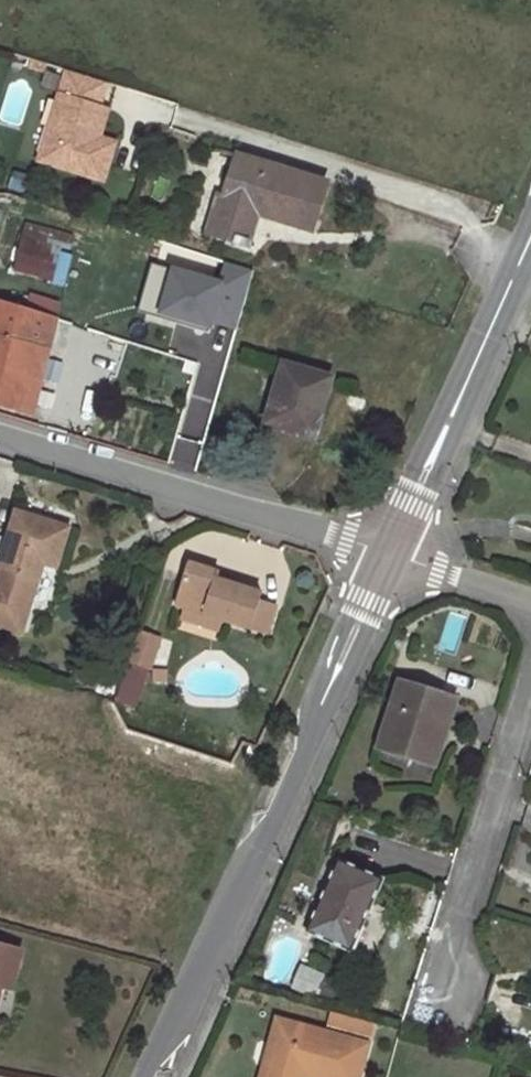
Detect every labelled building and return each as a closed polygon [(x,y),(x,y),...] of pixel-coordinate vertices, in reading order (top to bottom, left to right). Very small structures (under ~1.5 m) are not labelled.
[(107,84),(66,71),(39,161),(103,181),(115,143),(100,138),(91,135),(100,107),(107,84)] [(100,138),(109,110),(100,107),(91,135),(100,138)] [(326,183),(239,156),(224,201),(228,202),(217,241),(235,246),(236,243),(249,247),(251,242),(249,241),(259,209),(270,212),(268,216),(312,230),(326,183)] [(26,194),(32,177),(14,171),(9,188),(26,194)] [(224,201),(214,197),(202,236),(217,241),(228,202),(224,201)] [(27,225),(16,270),(51,279),(59,250),(69,253),(73,236),(27,225)] [(152,227),(149,236),(164,240),(167,231),(152,227)] [(225,343),(244,277),(215,268),(208,288),(141,268),(129,313),(214,339),(225,343)] [(31,295),(26,311),(54,320),(59,304),(31,295)] [(33,414),(56,321),(54,320),(26,311),(0,302),(0,405),(33,414)] [(284,364),(266,422),(315,436),(332,378),(284,364)] [(366,400),(350,395),(347,405),(363,411),(366,400)] [(17,513),(0,569),(0,614),(24,621),(40,571),(37,570),(40,560),(56,566),(67,529),(17,513)] [(219,573),(189,563),(176,606),(184,608),(222,620),(267,634),(276,606),(259,601),(262,593),(236,585),(217,579),(219,573)] [(238,579),(219,573),(217,579),(236,585),(238,579)] [(222,620),(184,608),(181,619),(219,631),(222,620)] [(0,614),(0,623),(21,630),(24,621),(0,614)] [(159,639),(139,632),(129,661),(149,668),(159,639)] [(149,668),(129,661),(117,698),(136,705),(149,668)] [(440,749),(455,700),(400,682),(380,745),(407,754),(411,740),(440,749)] [(440,749),(411,740),(407,754),(436,762),(440,749)] [(255,750),(249,747),(243,759),(249,762),(255,750)] [(384,879),(338,859),(306,932),(351,952),(384,879)] [(0,945),(0,988),(0,986),(11,989),(21,951),(0,945)] [(325,975),(301,965),(293,984),(317,994),(324,978),(325,975)] [(340,984),(324,978),(317,994),(333,1001),(340,984)] [(374,1023),(333,1012),(329,1026),(370,1037),(374,1023)] [(277,1020),(262,1076),(299,1076),(299,1075),(304,1076),(307,1076),(359,1076),(368,1044),(277,1020)]
